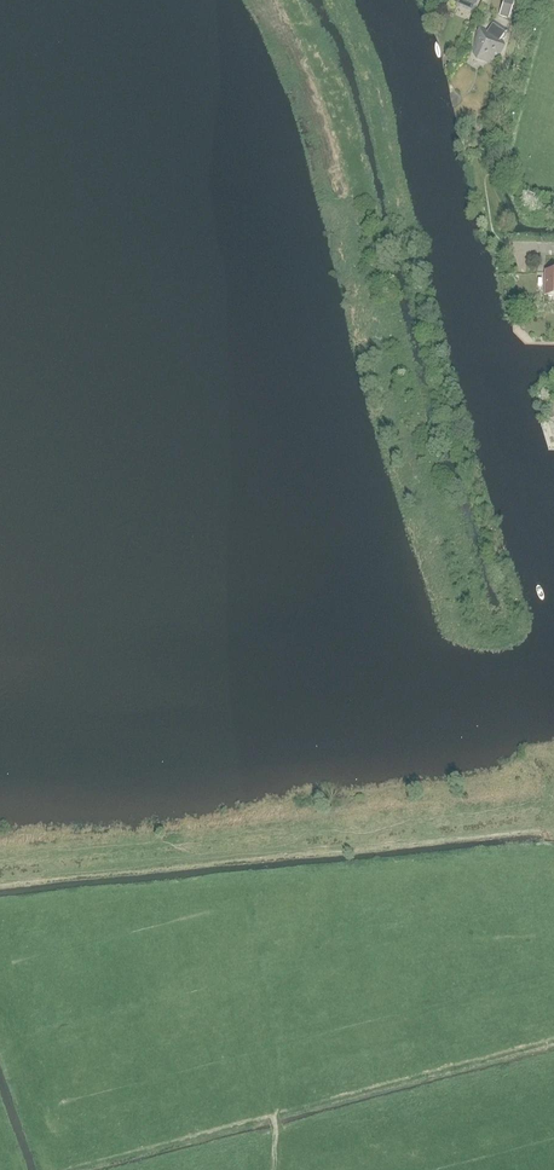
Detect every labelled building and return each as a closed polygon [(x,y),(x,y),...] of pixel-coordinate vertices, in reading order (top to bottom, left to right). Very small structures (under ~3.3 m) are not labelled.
[(499,16),(509,19),(515,0),(504,0),(499,16)] [(495,20),(489,30),(479,29),(474,37),(473,52),(476,61),(486,61),(500,54),(506,47),(501,38),(507,29),(495,20)] [(545,271),(545,296),(553,296),(553,271),(545,271)]
